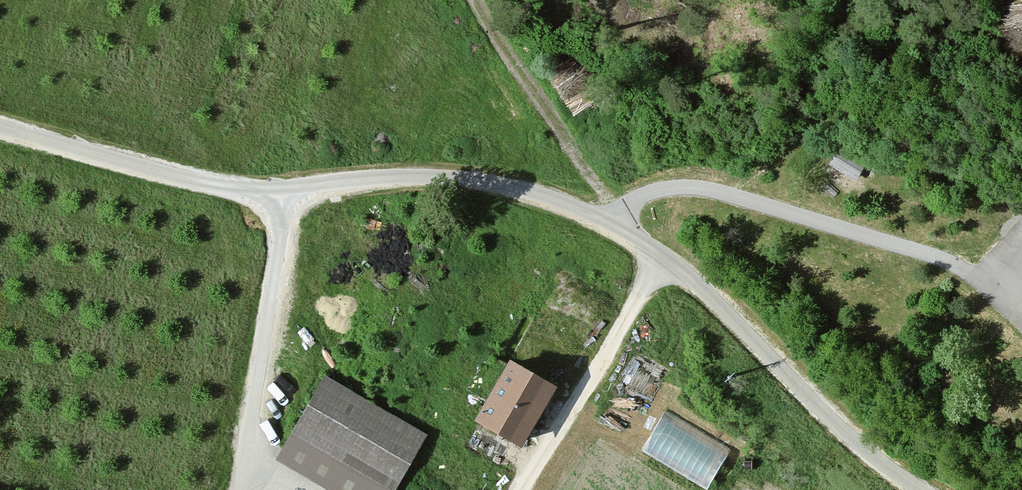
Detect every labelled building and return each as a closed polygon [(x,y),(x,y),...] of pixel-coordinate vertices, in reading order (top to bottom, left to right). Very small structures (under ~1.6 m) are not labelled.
[(859,174),(864,158),(835,148),(830,163),(859,174)] [(554,387),(513,364),(479,424),(520,447),(554,387)] [(326,376),(279,460),(331,489),(397,489),(428,432),(326,376)] [(666,413),(643,451),(709,489),(711,489),(733,453),(666,413)]
